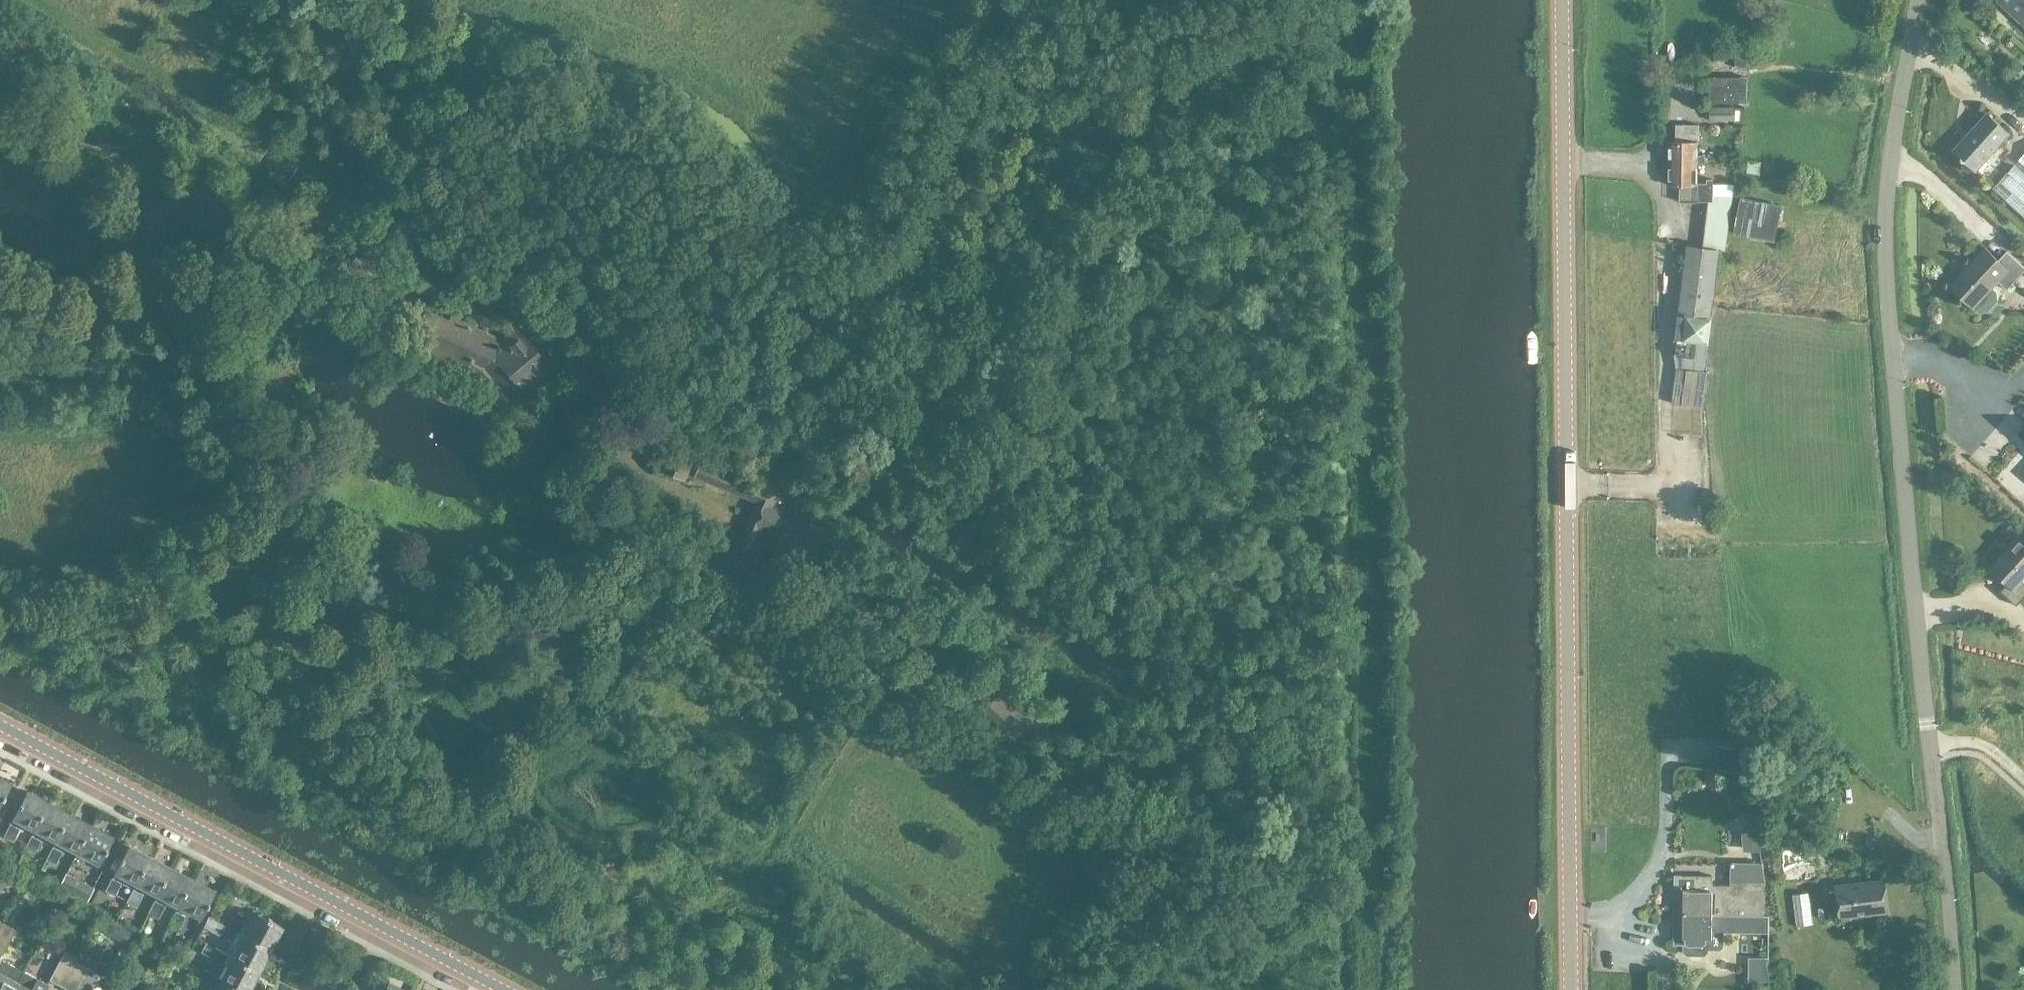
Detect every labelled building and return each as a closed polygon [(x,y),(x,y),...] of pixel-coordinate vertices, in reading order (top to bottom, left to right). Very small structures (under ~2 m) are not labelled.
[(2023,24),(2023,0),(1997,0),(2023,24)] [(1709,102),(1748,103),(1748,76),(1710,76),(1709,102)] [(1735,106),(1710,106),(1710,120),(1735,120),(1735,106)] [(2010,134),(1987,112),(1954,150),(1977,171),(2010,134)] [(1676,142),(1670,142),(1670,162),(1697,163),(1706,163),(1706,154),(1697,154),(1697,142),(1699,142),(1699,125),(1676,125),(1676,142)] [(2023,217),(2023,154),(1993,188),(2023,217)] [(1697,163),(1670,162),(1670,183),(1680,183),(1680,201),(1697,201),(1697,200),(1712,200),(1712,179),(1707,179),(1707,182),(1697,182),(1697,163)] [(1706,357),(1718,248),(1725,248),(1731,195),(1716,193),(1715,204),(1710,203),(1708,215),(1703,215),(1700,244),(1687,243),(1673,353),(1677,368),(1672,402),(1701,406),(1704,407),(1709,371),(1705,371),(1707,357),(1706,357)] [(1733,234),(1775,241),(1782,204),(1741,196),(1733,234)] [(2023,271),(2023,265),(2007,250),(1998,259),(1986,248),(1950,285),(1974,308),(1978,311),(1987,311),(1998,300),(1997,292),(1993,287),(1999,281),(2008,289),(2023,271)] [(428,352),(464,368),(467,359),(471,361),(474,355),(486,360),(483,367),(516,407),(541,387),(539,384),(549,377),(543,371),(548,367),(523,336),(503,352),(499,348),(500,346),(483,338),(485,332),(452,317),(451,316),(449,321),(429,312),(417,341),(430,347),(428,352)] [(762,530),(773,534),(764,555),(770,558),(769,560),(802,574),(803,571),(807,573),(820,543),(816,541),(823,526),(791,513),(797,499),(669,446),(667,450),(660,468),(659,472),(682,482),(688,467),(695,469),(693,475),(754,501),(736,545),(753,552),(762,530)] [(2007,597),(2017,605),(2023,597),(2023,527),(2010,542),(2012,544),(1991,566),(2009,582),(2004,586),(2011,592),(2007,597)] [(1038,712),(1006,682),(989,701),(1020,730),(1038,712)] [(11,781),(0,775),(0,803),(11,781)] [(13,816),(35,828),(49,801),(27,789),(13,816)] [(35,828),(56,839),(70,812),(49,801),(35,828)] [(56,839),(77,850),(91,823),(70,812),(56,839)] [(91,823),(77,850),(99,862),(113,835),(91,823)] [(6,836),(15,841),(22,829),(12,824),(6,836)] [(27,848),(37,853),(43,840),(34,836),(27,848)] [(115,871),(137,882),(151,855),(129,843),(115,871)] [(48,859),(58,864),(65,852),(55,847),(48,859)] [(137,882),(157,893),(172,866),(151,855),(137,882)] [(1763,861),(1731,861),(1731,885),(1713,885),(1713,875),(1681,876),(1681,888),(1675,888),(1675,937),(1675,943),(1714,944),(1714,931),(1770,932),(1770,914),(1769,914),(1769,905),(1764,905),(1766,880),(1763,861)] [(157,893),(179,904),(193,877),(172,866),(157,893)] [(96,886),(67,872),(61,885),(89,900),(96,886)] [(193,877),(179,904),(201,916),(215,889),(193,877)] [(108,890),(117,896),(124,883),(114,878),(108,890)] [(1885,879),(1834,885),(1839,917),(1890,911),(1885,879)] [(129,902),(139,907),(145,894),(136,889),(129,902)] [(150,913),(160,919),(167,906),(157,900),(150,913)] [(172,924),(181,929),(188,917),(179,911),(172,924)] [(256,912),(244,935),(269,948),(275,935),(273,933),(278,923),(256,912)] [(232,915),(227,925),(240,932),(245,922),(232,915)] [(3,922),(0,928),(0,953),(4,955),(17,929),(3,922)] [(222,934),(235,941),(240,932),(227,925),(222,934)] [(244,935),(232,957),(257,970),(257,969),(254,968),(259,959),(262,960),(269,948),(244,935)] [(217,948),(212,957),(225,964),(230,954),(217,948)] [(50,979),(62,985),(78,956),(66,949),(50,979)] [(1748,956),(1751,976),(1766,974),(1763,954),(1748,956)] [(71,989),(77,989),(89,967),(87,966),(89,961),(78,956),(62,985),(71,989)] [(221,979),(242,989),(247,981),(250,982),(257,970),(232,957),(221,979)] [(24,970),(0,958),(0,989),(13,989),(24,970)] [(206,969),(200,979),(214,986),(219,977),(206,969)] [(24,970),(13,989),(45,989),(48,983),(37,978),(24,970)] [(373,974),(369,981),(380,986),(384,979),(373,974)] [(221,979),(214,989),(242,989),(221,979)] [(388,980),(382,989),(407,989),(388,980)]
